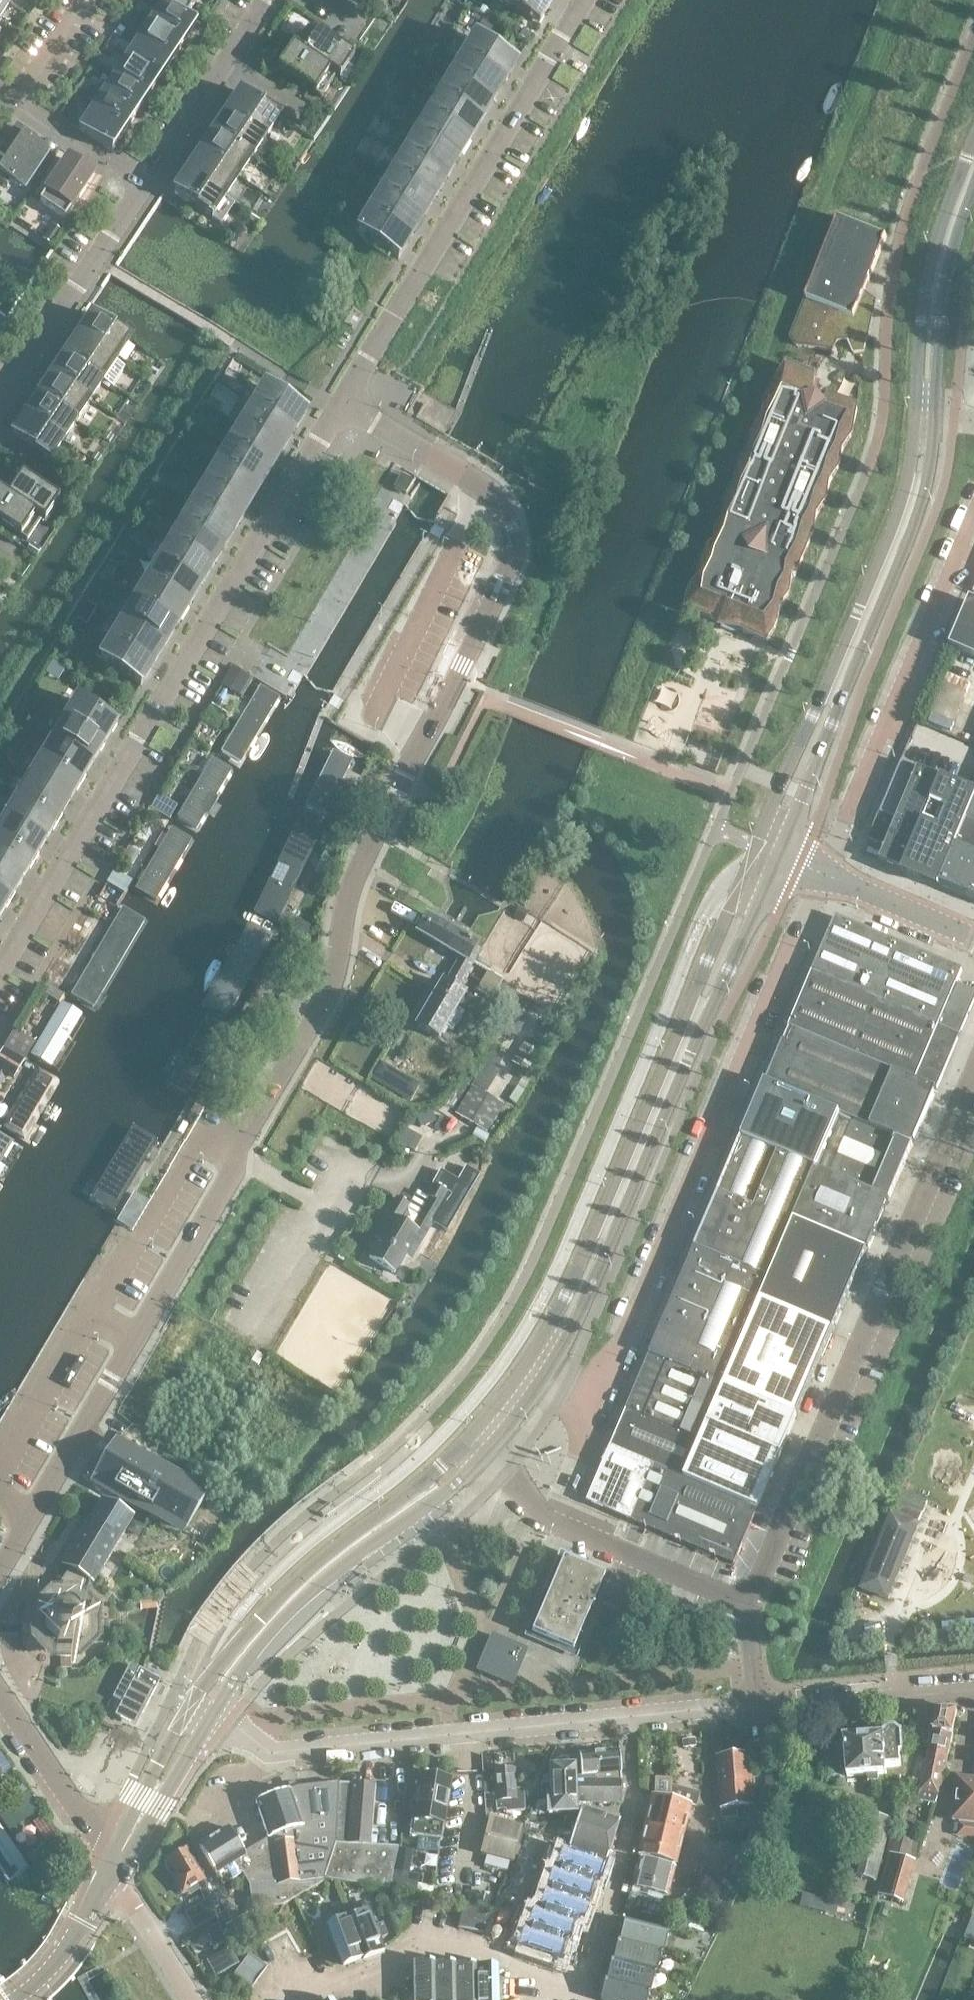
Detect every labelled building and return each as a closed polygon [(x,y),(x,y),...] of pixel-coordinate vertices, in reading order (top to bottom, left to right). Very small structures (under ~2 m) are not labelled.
[(3,0),(0,0),(0,17),(9,4),(3,0)] [(40,0),(35,0),(28,10),(32,12),(40,0)] [(142,0),(137,0),(132,8),(135,10),(142,0)] [(197,0),(165,0),(163,3),(186,17),(197,0)] [(544,0),(500,0),(499,1),(539,25),(551,5),(544,0)] [(197,24),(186,17),(163,3),(151,21),(184,43),(197,24)] [(126,23),(135,10),(132,8),(123,21),(126,23)] [(490,39),(498,22),(486,16),(478,33),(490,39)] [(17,35),(25,21),(22,19),(13,32),(17,35)] [(184,43),(151,21),(139,39),(172,61),(184,43)] [(355,57),(338,46),(311,28),(297,49),(297,50),(336,76),(336,77),(340,79),(355,57)] [(111,46),(120,33),(117,30),(108,44),(111,46)] [(8,48),(17,35),(13,32),(4,46),(8,48)] [(517,63),(505,55),(477,38),(464,58),(505,83),(517,63)] [(172,61),(139,39),(127,57),(160,79),(172,61)] [(103,59),(111,46),(108,44),(99,57),(103,59)] [(336,76),(297,50),(297,49),(293,46),(278,69),(322,98),(336,77),(336,76)] [(160,79),(127,57),(115,75),(148,97),(160,79)] [(505,83),(464,58),(453,78),(493,102),(505,83)] [(87,82),(96,69),(93,66),(84,80),(87,82)] [(148,97),(115,75),(104,93),(136,115),(148,97)] [(493,102),(453,78),(441,98),(481,122),(493,102)] [(79,95),(87,82),(84,80),(75,93),(79,95)] [(280,117),(242,92),(229,113),(266,137),(280,117)] [(136,115),(104,93),(92,111),(125,133),(136,115)] [(481,122),(441,98),(429,117),(469,141),(481,122)] [(64,118),(72,105),(69,102),(60,115),(64,118)] [(125,133),(92,111),(79,129),(112,151),(125,133)] [(266,137),(229,113),(215,133),(252,157),(266,137)] [(469,141),(429,117),(417,137),(458,161),(469,141)] [(46,152),(35,145),(38,141),(28,135),(16,127),(0,152),(0,162),(5,165),(0,172),(0,181),(19,194),(46,152)] [(252,157),(215,133),(202,153),(239,177),(252,157)] [(458,161),(417,137),(406,156),(446,180),(458,161)] [(239,177),(202,153),(189,173),(226,197),(239,177)] [(446,180),(406,156),(394,176),(434,200),(446,180)] [(65,219),(87,185),(93,177),(93,176),(68,159),(39,202),(65,219)] [(226,197),(189,173),(175,193),(212,218),(226,197)] [(434,200),(394,176),(382,195),(422,219),(434,200)] [(422,219),(382,195),(370,215),(410,239),(422,219)] [(410,239),(370,215),(358,235),(398,259),(410,239)] [(864,294),(886,239),(838,220),(792,338),(797,346),(832,352),(837,342),(867,339),(875,302),(864,294)] [(130,341),(93,316),(80,337),(117,361),(130,341)] [(117,361),(80,337),(66,357),(103,381),(117,361)] [(103,381),(66,357),(53,377),(90,401),(103,381)] [(851,437),(858,409),(830,398),(827,401),(824,406),(813,402),(815,378),(788,367),(767,403),(763,420),(754,435),(751,452),(742,468),(736,491),(732,492),(726,508),(729,517),(720,533),(716,549),(713,548),(704,562),(701,579),(692,594),(688,611),(714,621),(715,620),(715,619),(716,620),(718,621),(721,623),(723,624),(725,625),(740,630),(743,631),(744,632),(743,633),(767,642),(776,627),(780,610),(789,595),(793,578),(796,578),(814,532),(812,530),(826,501),(830,484),(839,468),(843,452),(851,437)] [(90,401),(53,377),(40,397),(77,421),(90,401)] [(306,412),(296,406),(266,387),(254,408),(294,432),(306,412)] [(77,421),(40,397),(26,417),(63,441),(77,421)] [(294,432),(254,408),(242,427),(282,451),(294,432)] [(63,441),(26,417),(13,437),(50,461),(63,441)] [(282,451),(242,427),(230,447),(271,471),(282,451)] [(271,471),(230,447),(219,466),(259,490),(271,471)] [(259,490),(219,466),(207,486),(247,510),(259,490)] [(60,500),(43,489),(16,471),(2,492),(41,519),(45,522),(60,500)] [(406,495),(413,482),(401,475),(393,487),(406,495)] [(247,510),(207,486),(195,505),(235,530),(247,510)] [(2,492),(0,490),(0,522),(27,540),(41,519),(2,492)] [(235,530),(195,505),(183,525),(223,549),(235,530)] [(223,549),(183,525),(172,544),(212,569),(223,549)] [(212,569),(172,544),(160,564),(200,588),(212,569)] [(200,588),(160,564),(148,583),(188,608),(200,588)] [(188,608),(148,583),(136,603),(176,627),(188,608)] [(970,601),(950,648),(950,649),(957,652),(973,659),(973,602),(970,601)] [(176,627),(136,603),(124,622),(165,647),(176,627)] [(165,647),(124,622),(113,642),(153,666),(165,647)] [(153,666),(113,642),(100,662),(141,686),(153,666)] [(240,695),(249,679),(250,677),(232,667),(222,685),(240,695)] [(260,685),(218,755),(239,767),(281,698),(260,685)] [(118,724),(109,719),(78,700),(65,720),(106,744),(118,724)] [(106,744),(65,720),(54,740),(94,764),(106,744)] [(94,764),(54,740),(42,759),(82,783),(94,764)] [(336,756),(309,813),(326,821),(353,763),(336,756)] [(212,758),(176,818),(197,830),(232,770),(212,758)] [(82,783),(42,759),(30,779),(70,803),(82,783)] [(941,779),(902,763),(901,766),(880,814),(895,821),(897,822),(880,862),(902,871),(941,779)] [(70,803),(30,779),(18,798),(58,823),(70,803)] [(170,818),(177,806),(159,795),(151,808),(170,818)] [(931,883),(963,808),(935,796),(903,871),(931,883)] [(58,823),(18,798),(7,818),(47,842),(58,823)] [(884,847),(895,821),(880,814),(869,840),(884,847)] [(7,818),(0,829),(0,840),(35,862),(47,842),(7,818)] [(969,820),(956,849),(973,857),(973,822),(969,820)] [(301,821),(256,913),(277,923),(322,831),(301,821)] [(194,841),(171,827),(134,890),(157,904),(194,841)] [(0,840),(0,867),(23,881),(35,862),(0,840)] [(956,849),(940,887),(959,895),(966,898),(966,897),(973,900),(973,857),(956,849)] [(0,867),(0,894),(11,901),(23,881),(0,867)] [(126,893),(132,882),(114,871),(108,882),(126,893)] [(105,910),(116,890),(106,884),(95,904),(105,910)] [(0,894),(0,919),(11,901),(0,894)] [(124,905),(69,998),(95,1013),(149,920),(124,905)] [(464,1012),(457,1008),(464,995),(457,991),(479,954),(474,951),(476,947),(465,940),(468,934),(441,918),(437,924),(426,917),(418,933),(432,941),(452,953),(461,958),(446,984),(443,982),(417,1027),(438,1039),(446,1026),(453,1030),(464,1012)] [(875,999),(898,943),(839,918),(836,917),(813,972),(875,999)] [(247,923),(201,1005),(227,1020),(273,937),(247,923)] [(444,968),(452,953),(432,941),(423,955),(444,968)] [(956,984),(962,970),(960,969),(898,943),(875,999),(960,1035),(973,1002),(973,992),(956,984)] [(500,966),(481,954),(475,965),(494,977),(500,966)] [(960,1035),(875,999),(813,972),(808,983),(789,1027),(937,1090),(960,1035)] [(491,996),(499,982),(485,974),(477,988),(491,996)] [(61,1003),(30,1056),(54,1070),(85,1017),(61,1003)] [(208,1015),(166,1085),(187,1097),(228,1027),(208,1015)] [(527,1071),(553,1029),(541,1022),(516,1064),(527,1071)] [(937,1090),(789,1027),(776,1060),(766,1082),(865,1125),(913,1146),(937,1090)] [(15,1134),(47,1078),(31,1069),(0,1124),(0,1125),(15,1134)] [(742,1138),(816,1169),(843,1181),(865,1125),(766,1082),(742,1138)] [(503,1105),(473,1086),(455,1113),(486,1132),(503,1105)] [(88,1200),(114,1216),(160,1141),(133,1125),(88,1200)] [(865,1125),(843,1181),(890,1201),(913,1146),(865,1125)] [(418,1149),(423,1135),(407,1129),(402,1143),(418,1149)] [(16,1141),(0,1132),(0,1169),(16,1141)] [(794,1221),(816,1169),(742,1138),(696,1248),(769,1280),(794,1221)] [(889,1203),(890,1201),(843,1181),(816,1169),(794,1221),(868,1252),(877,1230),(885,1213),(889,1203)] [(416,1251),(442,1206),(443,1206),(449,1195),(432,1185),(425,1196),(429,1198),(431,1202),(424,1215),(420,1216),(407,1208),(406,1205),(407,1204),(397,1198),(379,1229),(385,1233),(380,1241),(369,1259),(394,1274),(405,1255),(409,1247),(416,1251)] [(867,1254),(868,1252),(794,1221),(769,1280),(723,1386),(798,1417),(814,1378),(830,1340),(838,1321),(867,1254)] [(723,1386),(769,1280),(696,1248),(650,1355),(723,1386)] [(705,1428),(723,1386),(650,1355),(643,1371),(627,1411),(685,1436),(699,1442),(705,1428)] [(782,1455),(798,1417),(723,1386),(705,1428),(725,1436),(720,1450),(704,1487),(758,1510),(782,1455)] [(678,1452),(685,1436),(627,1411),(611,1448),(638,1459),(663,1470),(670,1473),(678,1452)] [(704,1487),(720,1450),(725,1436),(705,1428),(699,1442),(685,1436),(678,1452),(693,1458),(684,1479),(704,1487)] [(191,1486),(117,1442),(104,1465),(96,1479),(88,1491),(140,1505),(170,1522),(184,1530),(205,1494),(191,1486)] [(611,1448),(589,1503),(629,1520),(640,1494),(638,1459),(637,1459),(613,1449),(612,1448),(611,1448)] [(684,1479),(693,1458),(678,1452),(670,1473),(684,1479)] [(644,1526),(664,1479),(660,1477),(663,1470),(638,1459),(640,1494),(629,1520),(641,1525),(644,1526)] [(684,1479),(670,1473),(663,1470),(660,1477),(664,1479),(644,1526),(660,1533),(735,1565),(747,1537),(752,1525),(758,1510),(704,1487),(684,1479)] [(923,1514),(928,1501),(902,1491),(897,1503),(923,1514)] [(323,1512),(326,1517),(347,1500),(344,1496),(323,1512)] [(99,1573),(132,1518),(100,1498),(57,1568),(66,1573),(85,1584),(91,1587),(99,1573)] [(888,1599),(923,1514),(897,1503),(862,1589),(888,1599)] [(572,1650),(604,1577),(563,1559),(532,1633),(572,1650)] [(73,1603),(85,1584),(66,1573),(58,1587),(58,1591),(59,1604),(55,1604),(42,1617),(43,1636),(57,1649),(76,1648),(89,1635),(88,1616),(74,1603),(73,1603)] [(348,1591),(351,1595),(372,1579),(369,1575),(348,1591)] [(141,1599),(141,1608),(158,1607),(157,1598),(141,1599)] [(945,1619),(945,1629),(973,1629),(973,1619),(945,1619)] [(867,1637),(878,1634),(875,1623),(864,1627),(867,1637)] [(511,1683),(524,1651),(493,1638),(485,1656),(483,1655),(479,1663),(482,1665),(480,1670),(511,1683)] [(157,1686),(159,1681),(130,1666),(114,1698),(123,1703),(116,1716),(136,1726),(157,1686)] [(953,1734),(958,1711),(938,1711),(934,1730),(953,1734)] [(939,1795),(953,1734),(934,1730),(921,1791),(939,1795)] [(901,1767),(900,1754),(903,1754),(902,1735),(901,1735),(896,1731),(890,1731),(885,1736),(845,1739),(845,1740),(835,1742),(830,1762),(847,1766),(848,1777),(868,1775),(869,1783),(879,1782),(879,1775),(887,1774),(887,1767),(901,1767)] [(573,1758),(573,1768),(574,1780),(621,1781),(620,1773),(621,1773),(619,1752),(601,1754),(579,1756),(579,1758),(573,1758)] [(751,1755),(717,1758),(721,1809),(722,1808),(723,1819),(738,1818),(737,1807),(744,1807),(755,1806),(751,1755)] [(552,1797),(547,1797),(547,1803),(548,1813),(575,1812),(575,1809),(575,1803),(574,1780),(573,1768),(551,1768),(552,1797)] [(517,1800),(516,1790),(514,1770),(494,1772),(495,1793),(497,1810),(505,1809),(504,1801),(508,1801),(517,1800)] [(495,1793),(494,1772),(483,1773),(484,1793),(495,1793)] [(760,1776),(761,1794),(780,1793),(779,1775),(760,1776)] [(441,1840),(451,1780),(419,1776),(409,1836),(441,1840)] [(958,1776),(953,1821),(973,1823),(973,1778),(958,1776)] [(651,1796),(644,1825),(664,1830),(671,1801),(670,1801),(670,1779),(654,1779),(654,1797),(651,1796)] [(621,1781),(574,1780),(575,1803),(621,1804),(621,1781)] [(337,1818),(339,1784),(298,1788),(297,1788),(308,1822),(337,1818)] [(370,1846),(375,1786),(339,1784),(337,1818),(335,1844),(324,1879),(389,1890),(398,1848),(370,1846)] [(671,1801),(664,1830),(683,1835),(689,1814),(691,1806),(696,1807),(700,1793),(671,1786),(671,1801)] [(324,1879),(335,1844),(337,1818),(308,1822),(297,1788),(256,1802),(268,1840),(271,1856),(265,1857),(266,1862),(271,1861),(274,1882),(249,1885),(252,1909),(283,1905),(322,1883),(324,1879)] [(525,1809),(524,1789),(516,1790),(517,1800),(508,1801),(509,1811),(525,1809)] [(607,1860),(620,1821),(582,1809),(574,1832),(571,1841),(569,1847),(607,1860)] [(876,1881),(891,1821),(871,1816),(856,1876),(876,1881)] [(513,1863),(522,1826),(489,1817),(479,1854),(513,1863)] [(644,1825),(637,1855),(656,1860),(664,1830),(644,1825)] [(8,1884),(28,1871),(0,1827),(0,1872),(8,1884)] [(571,1841),(574,1832),(559,1827),(556,1836),(571,1841)] [(245,1856),(228,1829),(227,1830),(226,1828),(216,1834),(217,1836),(212,1839),(210,1837),(200,1843),(201,1846),(199,1847),(223,1885),(232,1879),(232,1880),(243,1873),(239,1866),(247,1862),(244,1857),(245,1856)] [(664,1830),(656,1860),(673,1864),(676,1864),(683,1835),(664,1830)] [(918,1858),(924,1844),(900,1834),(894,1849),(918,1858)] [(524,1835),(521,1843),(533,1846),(535,1839),(524,1835)] [(543,1864),(543,1865),(599,1883),(606,1861),(605,1861),(553,1844),(546,1865),(543,1864)] [(204,1882),(186,1850),(168,1860),(176,1874),(172,1876),(183,1894),(188,1891),(190,1893),(200,1888),(198,1885),(204,1882)] [(904,1902),(917,1860),(891,1852),(879,1895),(904,1902)] [(522,1858),(520,1865),(531,1869),(534,1861),(522,1858)] [(650,1893),(657,1863),(640,1858),(632,1888),(650,1893)] [(668,1897),(675,1867),(657,1863),(650,1893),(668,1897)] [(543,1865),(536,1886),(589,1903),(596,1883),(597,1884),(599,1885),(599,1883),(543,1865)] [(524,1904),(524,1905),(583,1924),(589,1903),(536,1886),(530,1906),(524,1904)] [(506,1891),(504,1898),(516,1902),(518,1894),(506,1891)] [(656,1918),(661,1902),(630,1892),(625,1909),(656,1918)] [(836,1917),(840,1905),(804,1896),(800,1908),(836,1917)] [(504,1898),(502,1906),(513,1909),(516,1902),(504,1898)] [(214,1914),(208,1903),(190,1913),(196,1924),(214,1914)] [(514,1924),(514,1925),(570,1943),(577,1923),(581,1925),(582,1925),(583,1924),(524,1905),(517,1925),(514,1924)] [(470,1931),(475,1909),(463,1906),(458,1929),(470,1931)] [(482,1934),(487,1911),(475,1909),(470,1931),(482,1934)] [(379,1938),(375,1926),(369,1911),(368,1911),(368,1912),(350,1919),(349,1917),(348,1918),(364,1961),(365,1961),(365,1960),(385,1953),(379,1938)] [(364,1961),(348,1918),(329,1925),(328,1923),(326,1924),(342,1968),(345,1967),(344,1967),(359,1961),(359,1963),(364,1961)] [(662,1953),(667,1931),(626,1921),(622,1937),(627,1939),(626,1943),(626,1944),(660,1952),(662,1953)] [(223,1945),(211,1924),(197,1932),(209,1953),(223,1945)] [(387,1935),(382,1924),(375,1926),(379,1938),(387,1935)] [(514,1925),(507,1946),(517,1949),(516,1950),(518,1951),(518,1950),(559,1964),(560,1964),(567,1943),(569,1944),(570,1944),(570,1943),(514,1925)] [(491,1931),(488,1938),(499,1942),(502,1935),(491,1931)] [(655,1972),(660,1952),(626,1944),(626,1943),(619,1941),(615,1957),(621,1958),(620,1962),(620,1963),(654,1972),(655,1972)] [(206,1962),(215,1978),(237,1965),(228,1949),(206,1962)] [(267,1968),(249,1955),(242,1964),(260,1978),(267,1968)] [(649,1991),(654,1972),(620,1963),(620,1962),(613,1961),(609,1977),(614,1978),(613,1982),(613,1983),(648,1991),(649,1991)] [(434,1971),(435,1971),(435,1962),(434,1962),(434,1963),(413,1964),(413,1999),(435,1999),(434,1971)] [(455,1973),(456,1973),(455,1963),(455,1964),(440,1964),(440,1962),(435,1962),(435,1971),(434,1971),(435,1999),(455,1999),(455,1973)] [(475,1974),(476,1974),(476,1965),(475,1965),(461,1966),(460,1963),(455,1963),(456,1973),(455,1973),(455,1999),(475,1999),(475,1974)] [(260,1978),(242,1964),(234,1974),(253,1988),(260,1978)] [(499,1966),(497,1966),(497,1967),(481,1967),(481,1965),(476,1965),(476,1974),(475,1974),(475,1999),(497,1999),(497,1973),(499,1973),(499,1966)] [(648,1991),(613,1983),(613,1982),(606,1980),(603,1996),(608,1997),(607,1999),(645,1999),(648,1991)]
